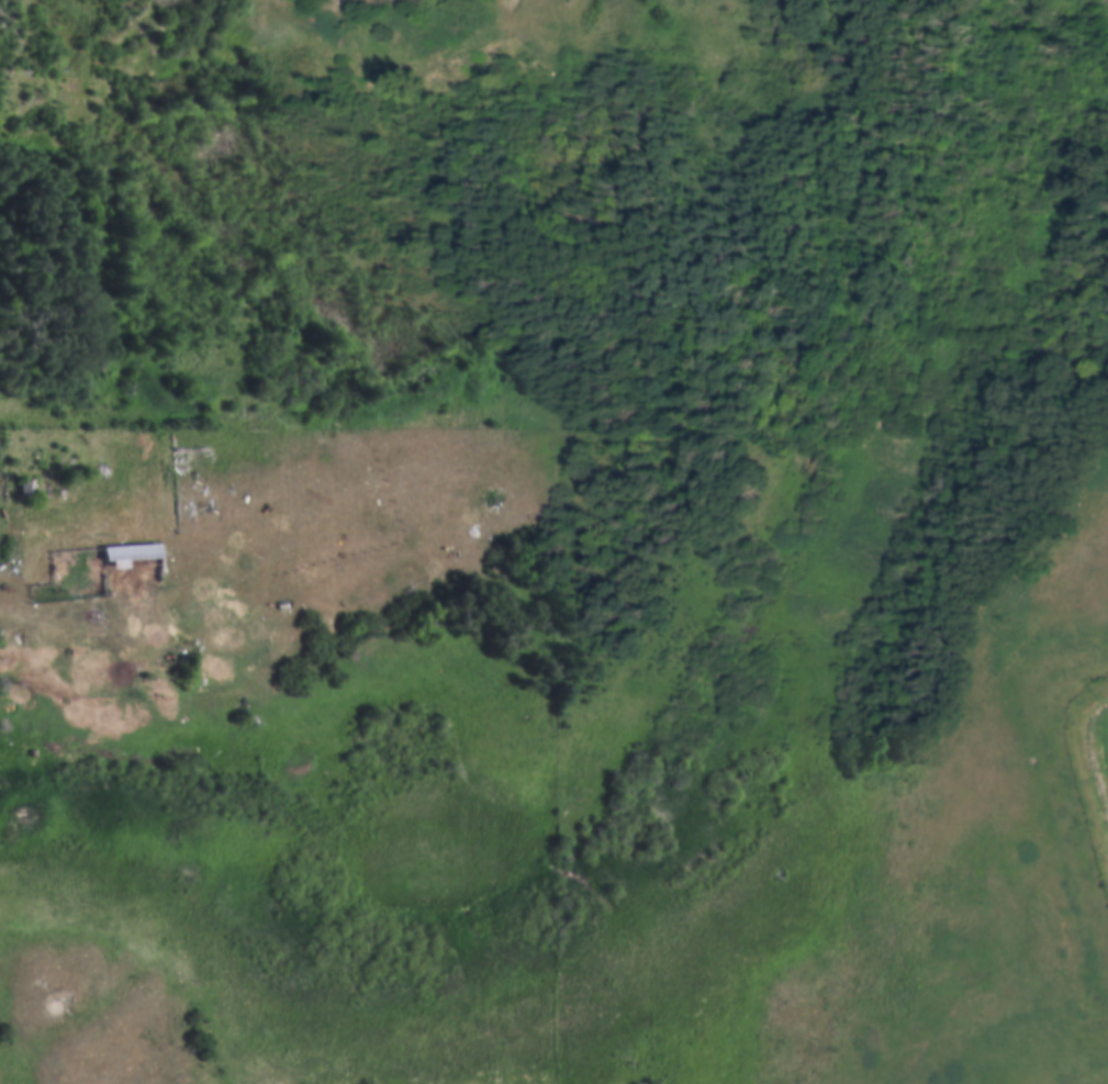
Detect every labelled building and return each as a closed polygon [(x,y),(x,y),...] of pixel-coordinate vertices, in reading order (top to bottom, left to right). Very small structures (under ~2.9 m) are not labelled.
[(18,476),(33,476),(33,493),(18,493),(18,476)] [(108,557),(101,557),(101,543),(156,540),(157,555),(123,556),(123,565),(108,566),(108,557)]
